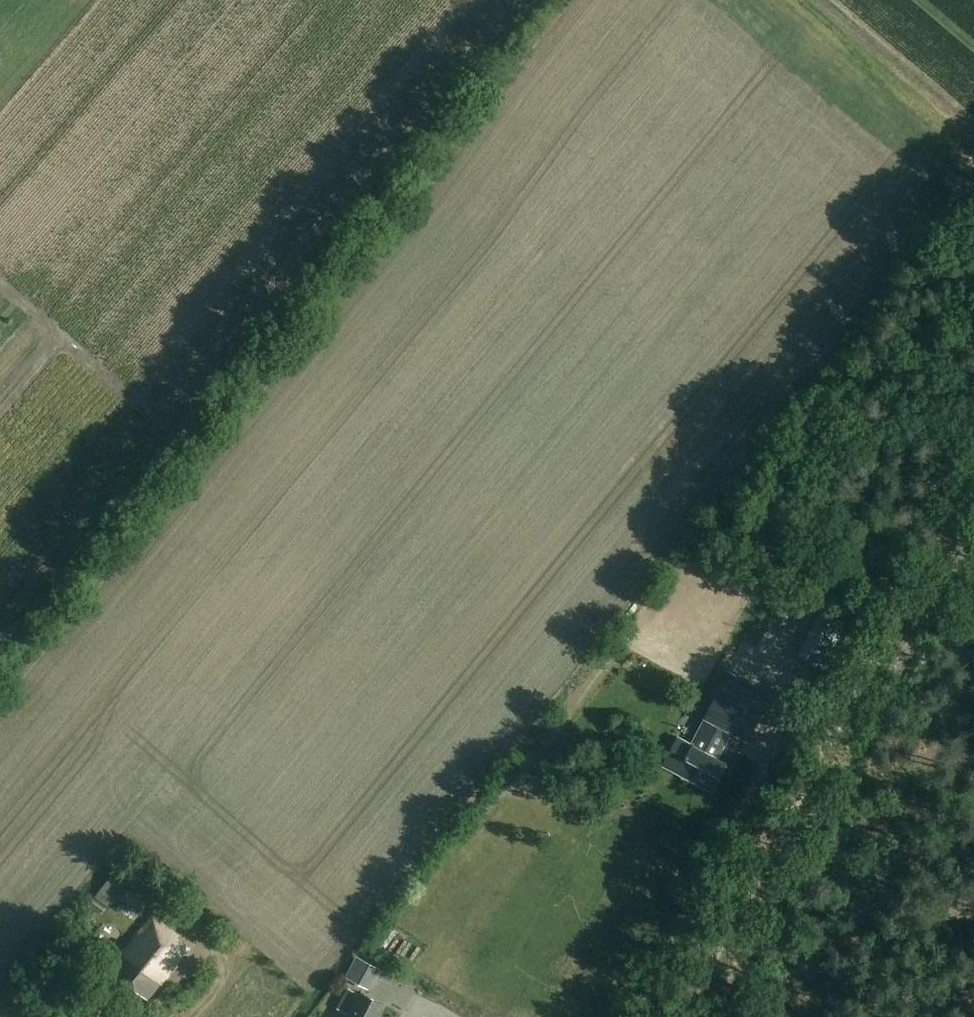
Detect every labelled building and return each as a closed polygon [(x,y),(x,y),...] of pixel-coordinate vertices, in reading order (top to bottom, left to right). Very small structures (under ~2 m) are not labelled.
[(772,696),(727,673),(704,718),(705,719),(692,744),(677,737),(662,765),(712,791),(727,763),(718,758),(731,732),(748,741),(772,696)] [(129,876),(119,868),(96,897),(112,909),(119,901),(137,916),(159,889),(135,869),(129,876)] [(178,936),(153,916),(111,970),(149,1000),(189,948),(176,938),(178,936)] [(368,988),(379,967),(361,958),(350,978),(368,988)] [(362,993),(349,1016),(377,1016),(384,1005),(362,993)]
